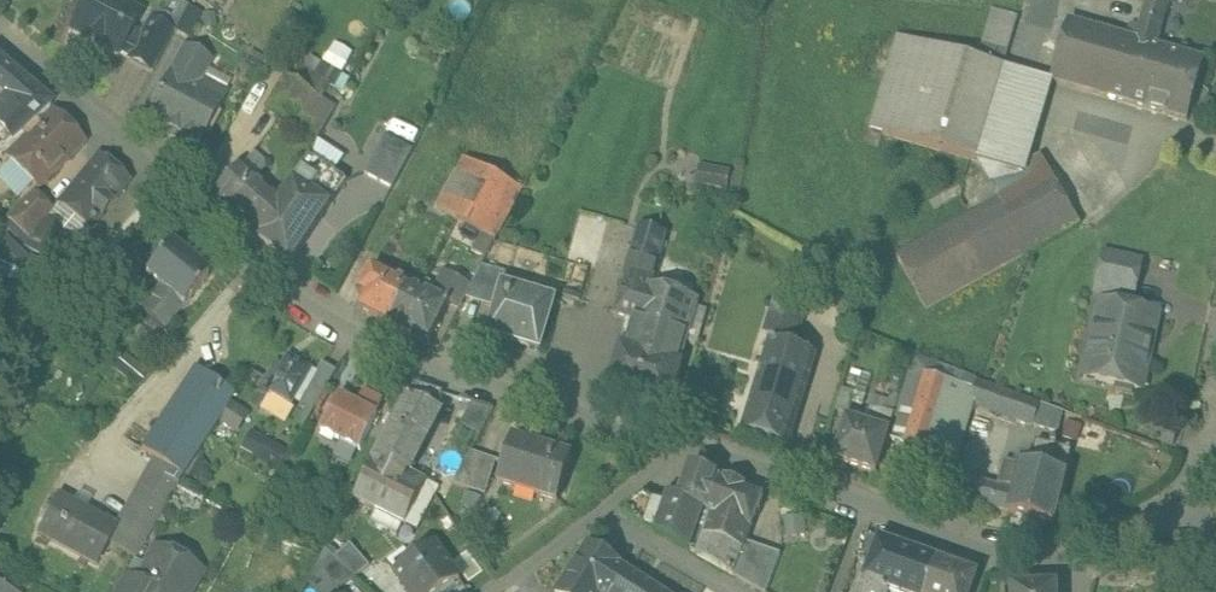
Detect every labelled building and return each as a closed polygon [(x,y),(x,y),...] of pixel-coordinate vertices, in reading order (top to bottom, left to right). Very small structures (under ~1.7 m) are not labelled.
[(108,0),(88,0),(72,30),(87,38),(85,43),(101,51),(103,47),(119,55),(121,50),(130,55),(140,35),(131,31),(141,13),(119,1),(114,3),(108,0)] [(1117,100),(1188,120),(1205,60),(1157,46),(1170,0),(1147,0),(1139,26),(1117,100)] [(189,6),(175,31),(189,39),(202,13),(189,6)] [(1019,16),(993,9),(983,43),(1008,50),(1019,16)] [(130,55),(128,58),(153,72),(174,34),(149,20),(140,35),(130,55)] [(1129,38),(1069,20),(1051,80),(1117,100),(1139,26),(1133,24),(1129,38)] [(978,59),(897,35),(870,127),(976,158),(1004,66),(978,59)] [(1008,50),(983,43),(978,59),(1004,66),(1008,50)] [(187,46),(148,118),(151,120),(179,135),(198,145),(226,93),(201,79),(204,73),(203,73),(210,59),(187,46)] [(0,59),(0,100),(6,105),(27,83),(0,59)] [(1027,161),(1051,80),(1004,66),(976,158),(1024,172),(1027,161)] [(332,86),(301,67),(293,80),(316,95),(324,99),(332,86)] [(293,80),(287,77),(266,110),(296,127),(316,95),(293,80)] [(27,83),(6,105),(8,108),(0,117),(0,144),(5,149),(23,132),(37,119),(52,104),(27,83)] [(324,99),(316,95),(296,127),(317,140),(336,107),(324,99)] [(53,109),(40,122),(37,119),(23,132),(26,135),(5,156),(39,190),(87,143),(53,109)] [(387,136),(366,174),(394,189),(414,151),(387,136)] [(981,206),(1049,167),(1042,152),(1027,161),(1024,172),(976,158),(990,181),(974,192),(981,206)] [(99,156),(60,204),(78,219),(75,222),(82,228),(85,225),(91,230),(103,214),(129,181),(99,156)] [(312,158),(281,203),(280,203),(258,241),(291,264),(348,181),(312,158)] [(466,159),(439,209),(497,240),(525,190),(466,159)] [(696,161),(693,180),(724,186),(728,166),(696,161)] [(240,166),(211,198),(258,241),(280,203),(240,166)] [(926,306),(1080,221),(1066,196),(1049,167),(981,206),(897,253),(926,306)] [(34,193),(7,219),(29,241),(47,220),(53,212),(34,193)] [(82,228),(75,222),(78,219),(60,204),(53,212),(47,220),(63,233),(48,251),(82,268),(99,248),(85,238),(91,230),(85,225),(82,228)] [(47,220),(29,241),(48,251),(63,233),(47,220)] [(666,236),(641,228),(626,278),(647,284),(651,285),(666,236)] [(208,278),(171,246),(145,276),(147,278),(147,277),(161,289),(183,308),(208,278)] [(1143,260),(1105,252),(1096,290),(1135,298),(1143,260)] [(410,282),(375,265),(361,293),(368,296),(361,309),(390,324),(412,283),(410,282)] [(510,273),(483,265),(471,287),(465,297),(497,307),(504,285),(506,285),(510,273)] [(438,286),(426,279),(422,287),(411,282),(410,282),(412,283),(390,324),(428,343),(447,306),(449,307),(451,303),(460,308),(465,297),(471,287),(445,273),(438,286)] [(647,284),(626,278),(616,314),(637,321),(647,284)] [(699,299),(651,285),(647,284),(637,321),(628,350),(622,348),(610,389),(669,407),(681,365),(680,365),(687,341),(697,343),(707,310),(696,307),(699,299)] [(506,285),(504,285),(497,307),(489,334),(541,349),(556,300),(506,285)] [(161,289),(142,311),(164,329),(183,308),(161,289)] [(805,305),(777,297),(764,340),(769,342),(770,340),(792,347),(805,305)] [(1159,314),(1101,301),(1085,376),(1143,389),(1159,314)] [(792,347),(770,340),(769,342),(742,429),(789,444),(816,355),(792,347)] [(311,369),(289,357),(283,368),(277,364),(254,404),(266,411),(273,412),(280,411),(287,407),(292,402),(311,369)] [(323,363),(305,393),(310,396),(306,404),(314,408),(336,371),(323,363)] [(927,373),(975,388),(978,379),(929,364),(927,373)] [(196,368),(142,448),(154,456),(168,466),(163,475),(178,483),(179,484),(183,476),(183,475),(236,395),(196,368)] [(974,408),(979,390),(975,388),(927,373),(905,442),(928,449),(928,448),(958,458),(974,408)] [(1009,390),(978,379),(975,388),(979,390),(974,408),(999,418),(1009,390)] [(444,391),(413,382),(405,399),(437,411),(444,391)] [(855,391),(843,387),(836,408),(848,412),(855,391)] [(364,389),(357,403),(339,394),(322,428),(360,448),(378,414),(375,413),(382,399),(364,389)] [(887,398),(874,394),(871,406),(882,410),(877,427),(889,431),(898,402),(887,399),(887,398)] [(405,399),(377,454),(409,470),(440,412),(437,411),(405,399)] [(473,400),(463,420),(481,430),(494,406),(473,400)] [(877,427),(847,418),(835,458),(877,471),(889,431),(877,427)] [(250,426),(239,448),(279,466),(289,445),(250,426)] [(572,456),(513,437),(498,482),(558,500),(572,456)] [(1030,467),(1004,461),(998,487),(979,482),(974,504),(1009,513),(1054,523),(1073,449),(1057,446),(1058,443),(1052,441),(1052,444),(1037,441),(1030,467)] [(470,450),(453,483),(486,494),(497,459),(470,450)] [(409,470),(377,454),(354,497),(375,507),(405,522),(427,479),(409,470)] [(154,456),(114,525),(118,527),(109,542),(136,558),(178,483),(163,475),(168,466),(154,456)] [(723,477),(692,466),(681,498),(693,503),(711,509),(723,477)] [(764,492),(723,477),(711,509),(727,515),(752,524),(764,492)] [(427,479),(405,522),(418,529),(436,493),(443,503),(451,487),(443,483),(439,486),(427,479)] [(643,494),(623,510),(655,529),(664,505),(643,494)] [(114,525),(58,495),(38,532),(97,564),(109,542),(118,527),(114,525)] [(678,510),(664,505),(655,529),(695,552),(704,529),(685,522),(693,503),(681,498),(678,510)] [(711,509),(693,503),(685,522),(704,529),(711,509)] [(405,522),(375,507),(368,522),(398,537),(405,522)] [(727,515),(711,509),(704,529),(695,552),(734,575),(738,563),(707,552),(715,533),(719,521),(724,523),(727,515)] [(752,524),(727,515),(724,523),(719,521),(715,533),(745,545),(746,541),(752,524)] [(745,545),(715,533),(707,552),(738,563),(745,545)] [(879,538),(865,533),(856,557),(871,562),(879,538)] [(880,538),(879,538),(871,562),(864,579),(864,580),(888,589),(897,591),(927,591),(939,559),(906,547),(880,538)] [(746,541),(745,545),(738,563),(734,575),(765,591),(767,591),(781,553),(746,541)] [(370,565),(351,543),(336,557),(358,576),(370,565)] [(395,571),(410,591),(442,591),(460,579),(435,543),(395,571)] [(622,567),(623,565),(589,543),(557,591),(662,591),(622,567)] [(336,557),(326,548),(319,561),(338,589),(358,576),(336,557)] [(160,551),(160,550),(158,549),(140,583),(154,590),(153,591),(187,591),(198,570),(196,569),(195,570),(160,551)] [(939,559),(927,591),(971,591),(978,573),(939,559)] [(338,589),(319,561),(311,578),(320,591),(339,591),(338,589)] [(125,575),(116,591),(153,591),(154,590),(140,583),(125,575)] [(864,580),(864,579),(863,578),(858,591),(887,591),(888,589),(864,580)]
